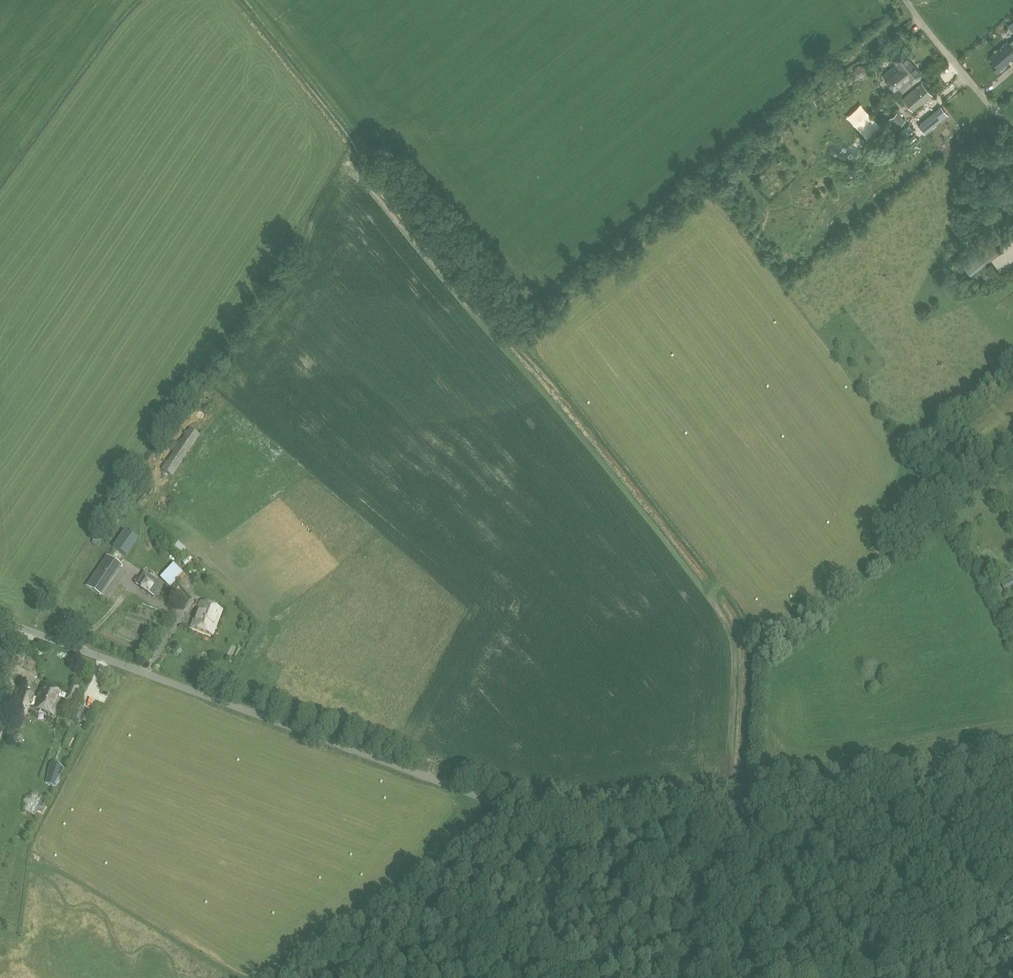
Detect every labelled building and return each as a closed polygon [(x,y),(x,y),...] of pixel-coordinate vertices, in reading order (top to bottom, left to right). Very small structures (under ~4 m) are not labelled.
[(998,72),(1008,63),(1007,62),(1012,57),(1012,38),(1009,42),(1008,41),(991,55),(996,61),(992,65),(998,72)] [(882,75),(898,93),(921,73),(901,50),(892,58),(896,63),(882,75)] [(860,77),(862,77),(863,76),(864,76),(866,74),(867,73),(867,72),(867,71),(867,70),(867,68),(866,67),(865,66),(864,65),(863,65),(862,64),(861,64),(859,64),(858,65),(857,66),(855,68),(855,70),(855,72),(856,74),(858,76),(859,76),(860,77)] [(902,98),(913,111),(933,95),(921,82),(902,98)] [(918,124),(924,133),(948,114),(941,106),(918,124)] [(899,113),(892,119),(898,127),(905,121),(899,113)] [(899,132),(905,138),(915,130),(909,123),(899,132)] [(964,242),(966,242),(967,242),(968,242),(969,241),(970,241),(971,240),(971,239),(972,238),(972,237),(972,236),(972,235),(971,232),(971,231),(970,230),(968,230),(964,229),(963,229),(961,228),(958,232),(960,234),(960,235),(959,236),(959,237),(960,238),(960,239),(961,240),(962,241),(963,241),(964,242)] [(959,261),(973,276),(1002,252),(989,236),(959,261)] [(943,287),(951,285),(949,273),(941,275),(943,287)] [(162,469),(173,476),(201,435),(190,428),(165,464),(162,469)] [(918,438),(916,438),(915,438),(914,438),(913,439),(913,440),(912,440),(912,441),(911,442),(911,443),(911,445),(912,446),(912,447),(913,447),(914,448),(915,448),(916,448),(917,448),(918,448),(919,448),(920,447),(921,446),(921,445),(921,444),(922,443),(921,442),(921,441),(920,440),(919,439),(918,438)] [(112,547),(127,557),(138,540),(124,530),(112,547)] [(92,542),(98,546),(102,540),(97,536),(92,542)] [(185,553),(189,548),(181,543),(177,548),(185,553)] [(86,586),(102,597),(123,567),(107,555),(86,586)] [(194,556),(186,563),(191,569),(199,561),(194,556)] [(159,578),(169,587),(182,573),(172,564),(159,578)] [(143,573),(135,585),(152,597),(161,584),(143,573)] [(1006,591),(1012,587),(1012,579),(1011,576),(1001,581),(1006,591)] [(191,627),(212,635),(221,609),(200,602),(197,612),(198,612),(196,615),(195,615),(191,627)] [(69,693),(76,695),(79,686),(72,683),(69,693)] [(13,710),(27,715),(30,706),(54,715),(62,692),(41,685),(36,698),(34,697),(35,694),(21,688),(19,695),(13,710)] [(45,783),(54,786),(64,768),(50,763),(45,783)]
